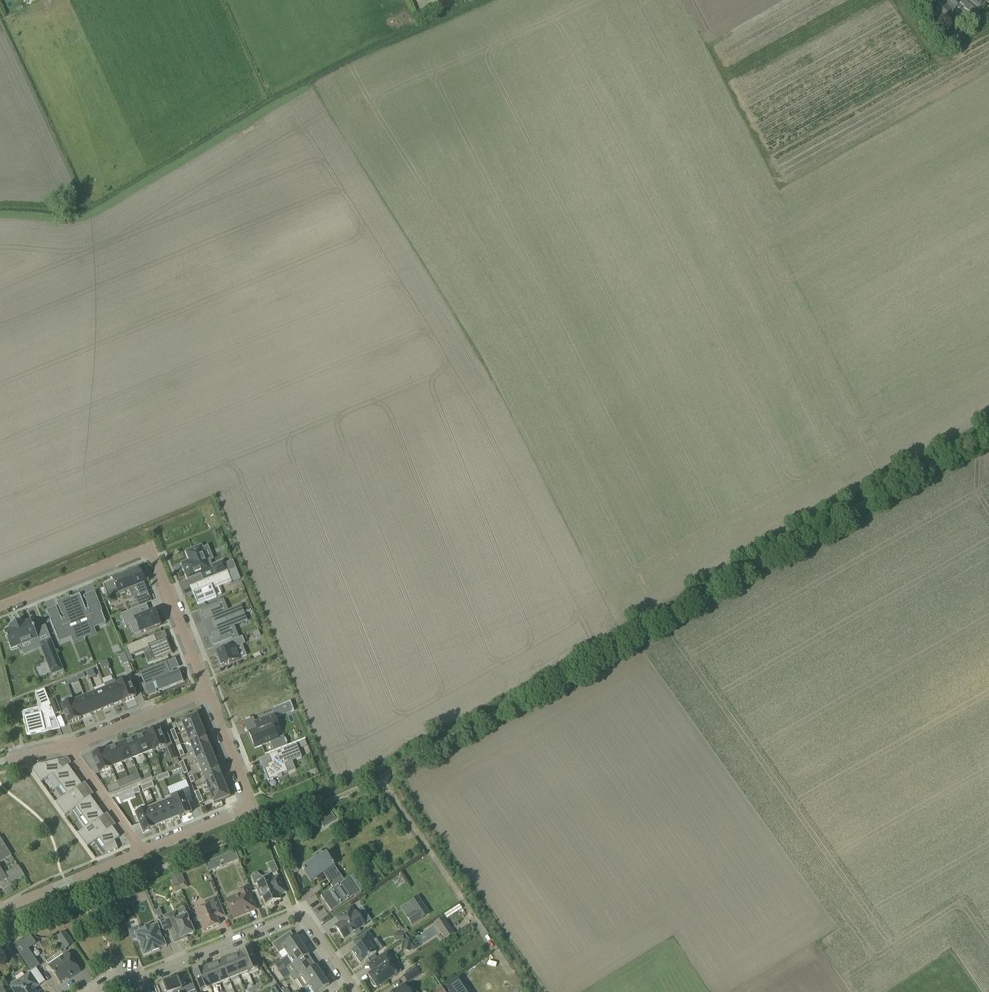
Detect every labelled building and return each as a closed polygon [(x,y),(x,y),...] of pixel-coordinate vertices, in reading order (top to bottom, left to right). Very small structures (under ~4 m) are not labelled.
[(939,22),(942,19),(951,10),(940,0),(935,0),(929,7),(930,8),(928,11),(939,22)] [(963,6),(964,9),(971,14),(975,15),(985,2),(987,3),(988,2),(988,0),(960,0),(958,3),(963,6)] [(964,38),(960,32),(953,36),(957,43),(964,38)] [(190,561),(182,564),(183,568),(184,571),(188,579),(211,570),(201,546),(186,552),(190,561)] [(216,576),(228,572),(228,571),(225,564),(223,561),(212,565),(216,576)] [(150,597),(139,571),(103,585),(106,594),(107,594),(106,592),(117,588),(118,593),(131,588),(137,602),(150,597)] [(193,592),(198,605),(216,597),(212,588),(230,581),(231,583),(232,582),(228,572),(216,576),(196,584),(198,590),(193,592)] [(80,594),(69,599),(86,641),(86,639),(96,635),(91,622),(104,617),(98,602),(87,606),(89,611),(87,612),(80,594)] [(61,617),(50,621),(56,636),(70,631),(75,643),(85,639),(86,641),(69,599),(58,603),(65,621),(63,622),(61,617)] [(219,603),(200,610),(205,622),(210,620),(212,626),(244,613),(241,605),(223,613),(219,603)] [(161,625),(155,610),(138,617),(135,609),(121,614),(126,626),(136,622),(141,634),(161,625)] [(215,632),(209,634),(214,645),(232,638),(228,629),(247,621),(244,613),(212,626),(215,632)] [(11,629),(5,631),(8,639),(7,639),(8,641),(9,641),(12,649),(38,638),(35,630),(36,630),(35,628),(34,628),(31,621),(25,623),(24,621),(10,626),(11,629)] [(154,636),(126,647),(130,655),(149,648),(154,661),(172,654),(166,638),(157,642),(154,636)] [(240,659),(235,648),(245,644),(242,636),(229,642),(232,648),(217,653),(219,658),(218,658),(220,665),(222,664),(222,666),(240,659)] [(51,640),(39,644),(41,648),(52,675),(63,670),(51,640)] [(102,669),(109,666),(107,660),(100,663),(102,669)] [(166,662),(140,673),(146,687),(155,683),(159,691),(183,681),(179,670),(171,674),(166,662)] [(136,697),(129,679),(117,684),(123,702),(136,697)] [(123,702),(117,684),(116,682),(105,686),(106,690),(113,705),(123,701),(123,702)] [(40,714),(23,718),(27,735),(45,731),(45,730),(52,728),(49,719),(56,717),(55,716),(49,701),(44,690),(35,693),(40,714)] [(113,705),(106,690),(96,694),(102,710),(113,705)] [(102,710),(96,694),(85,698),(91,714),(102,710)] [(55,716),(61,713),(55,698),(49,701),(55,716)] [(91,714),(85,698),(75,702),(75,701),(74,701),(81,719),(82,719),(81,718),(91,714)] [(81,719),(74,701),(62,706),(69,724),(81,719)] [(294,710),(290,701),(274,708),(278,717),(294,710)] [(257,729),(249,732),(255,748),(278,739),(274,729),(280,727),(274,714),(257,721),(257,722),(259,727),(257,728),(257,729)] [(201,725),(197,715),(181,721),(186,732),(201,725)] [(205,736),(201,725),(186,732),(190,742),(205,736)] [(166,746),(159,729),(147,734),(154,751),(166,746)] [(154,751),(147,734),(147,735),(137,739),(143,754),(153,750),(154,751)] [(209,746),(205,736),(190,742),(194,752),(209,746)] [(143,754),(137,739),(126,743),(132,759),(143,754)] [(122,763),(132,759),(126,743),(116,747),(122,763)] [(278,778),(282,776),(282,775),(288,773),(288,772),(285,764),(289,763),(287,760),(300,755),(301,758),(302,757),(297,744),(269,755),(272,763),(267,765),(268,768),(264,769),(268,781),(278,778)] [(213,756),(209,746),(194,752),(198,762),(213,756)] [(122,763),(116,747),(105,751),(112,768),(112,767),(122,763)] [(178,759),(173,747),(167,749),(172,761),(178,759)] [(112,768),(105,751),(92,756),(100,773),(112,768)] [(202,773),(217,766),(213,756),(198,762),(202,773)] [(58,760),(44,764),(37,765),(31,770),(41,783),(52,775),(59,785),(74,774),(68,766),(63,769),(61,766),(60,766),(58,761),(58,760)] [(206,783),(221,777),(217,766),(202,773),(206,783)] [(157,777),(162,774),(160,769),(154,771),(157,777)] [(138,773),(107,785),(109,791),(140,780),(138,773)] [(82,785),(74,774),(59,785),(66,795),(55,803),(60,809),(81,794),(77,788),(82,785)] [(210,793),(225,787),(221,777),(206,783),(210,793)] [(230,797),(225,787),(210,793),(214,804),(230,797)] [(182,791),(170,796),(172,800),(179,818),(191,813),(182,791)] [(81,794),(60,809),(65,816),(76,808),(82,817),(97,806),(90,797),(90,796),(85,800),(81,794)] [(172,800),(164,803),(171,821),(179,818),(172,800)] [(164,803),(156,807),(163,824),(171,821),(164,803)] [(97,806),(82,817),(89,825),(77,834),(82,840),(103,825),(99,819),(104,816),(97,806)] [(156,807),(148,810),(155,827),(163,824),(156,807)] [(148,810),(136,815),(143,833),(155,828),(155,827),(148,810)] [(107,831),(103,825),(82,840),(87,847),(93,842),(98,839),(104,847),(102,848),(105,854),(118,849),(115,841),(120,837),(112,827),(107,831)] [(6,846),(0,850),(0,863),(12,856),(6,846)] [(235,851),(224,856),(228,865),(239,860),(235,851)] [(323,852),(321,852),(320,852),(318,853),(317,854),(317,855),(317,856),(317,858),(319,861),(304,871),(311,881),(323,873),(333,888),(324,895),(326,898),(324,899),(327,902),(328,901),(334,910),(355,896),(355,897),(361,893),(350,876),(344,880),(335,867),(336,866),(328,855),(327,856),(325,853),(324,853),(323,852)] [(211,861),(206,863),(209,872),(215,870),(211,861)] [(268,864),(272,873),(278,871),(274,862),(268,864)] [(289,866),(293,874),(299,871),(295,863),(289,866)] [(18,866),(3,876),(1,871),(2,870),(1,870),(0,870),(0,886),(3,890),(25,876),(18,866)] [(279,875),(257,884),(259,889),(257,890),(260,898),(262,897),(266,906),(281,900),(279,895),(287,892),(279,875)] [(179,884),(173,887),(175,892),(182,890),(179,884)] [(8,896),(13,893),(10,887),(4,890),(8,896)] [(240,897),(227,902),(234,919),(257,909),(248,887),(238,891),(240,897)] [(197,915),(196,915),(198,921),(199,921),(204,931),(219,925),(217,920),(225,916),(217,897),(205,902),(207,906),(195,911),(197,915)] [(429,914),(418,897),(410,903),(415,911),(407,917),(412,925),(429,914)] [(335,926),(344,939),(355,932),(357,936),(362,933),(360,930),(366,926),(356,912),(355,912),(352,907),(336,918),(340,923),(335,926)] [(194,933),(190,924),(190,923),(189,921),(187,916),(180,919),(177,912),(164,917),(175,943),(183,940),(182,938),(194,933)] [(160,949),(167,946),(157,923),(150,926),(141,929),(140,926),(128,930),(133,942),(138,940),(144,956),(151,953),(160,950),(160,949)] [(450,927),(441,933),(445,939),(454,933),(450,927)] [(57,936),(66,950),(74,944),(65,931),(57,936)] [(352,951),(361,964),(377,953),(370,943),(374,940),(368,931),(353,942),(357,948),(352,951)] [(20,940),(12,945),(31,972),(39,967),(27,949),(35,943),(30,936),(21,942),(20,940)] [(285,950),(288,955),(303,946),(296,936),(286,943),(282,937),(272,944),(273,944),(279,954),(285,950)] [(404,951),(410,952),(412,943),(405,941),(404,951)] [(286,979),(290,976),(293,974),(309,963),(305,958),(309,956),(303,946),(288,955),(281,961),(284,966),(278,970),(284,980),(286,979)] [(240,953),(241,954),(249,972),(248,973),(259,969),(251,949),(240,953)] [(8,954),(10,960),(19,956),(16,950),(8,954)] [(371,982),(373,986),(376,987),(377,988),(398,974),(392,965),(396,963),(388,951),(371,963),(376,969),(368,975),(371,980),(371,982)] [(48,966),(60,983),(72,976),(73,977),(81,972),(68,952),(48,966)] [(241,954),(231,958),(239,976),(248,973),(249,972),(241,954)] [(231,958),(222,961),(230,980),(239,976),(231,958)] [(222,961),(213,965),(220,984),(230,980),(222,961)] [(322,975),(324,973),(320,968),(318,969),(316,966),(315,966),(316,966),(312,969),(309,963),(293,974),(290,976),(294,982),(297,979),(303,989),(308,985),(323,976),(322,975)] [(213,965),(203,969),(211,988),(220,984),(213,965)] [(403,976),(408,984),(421,975),(416,967),(403,976)] [(203,969),(193,973),(201,991),(202,991),(211,988),(203,969)] [(34,977),(31,972),(10,986),(14,991),(36,991),(34,989),(40,986),(34,977)] [(308,985),(312,991),(319,991),(329,985),(323,976),(308,985)] [(446,986),(450,991),(471,991),(460,977),(446,986)] [(178,978),(154,988),(156,991),(183,991),(178,978)] [(272,991),(282,991),(277,984),(269,988),(272,991)]
